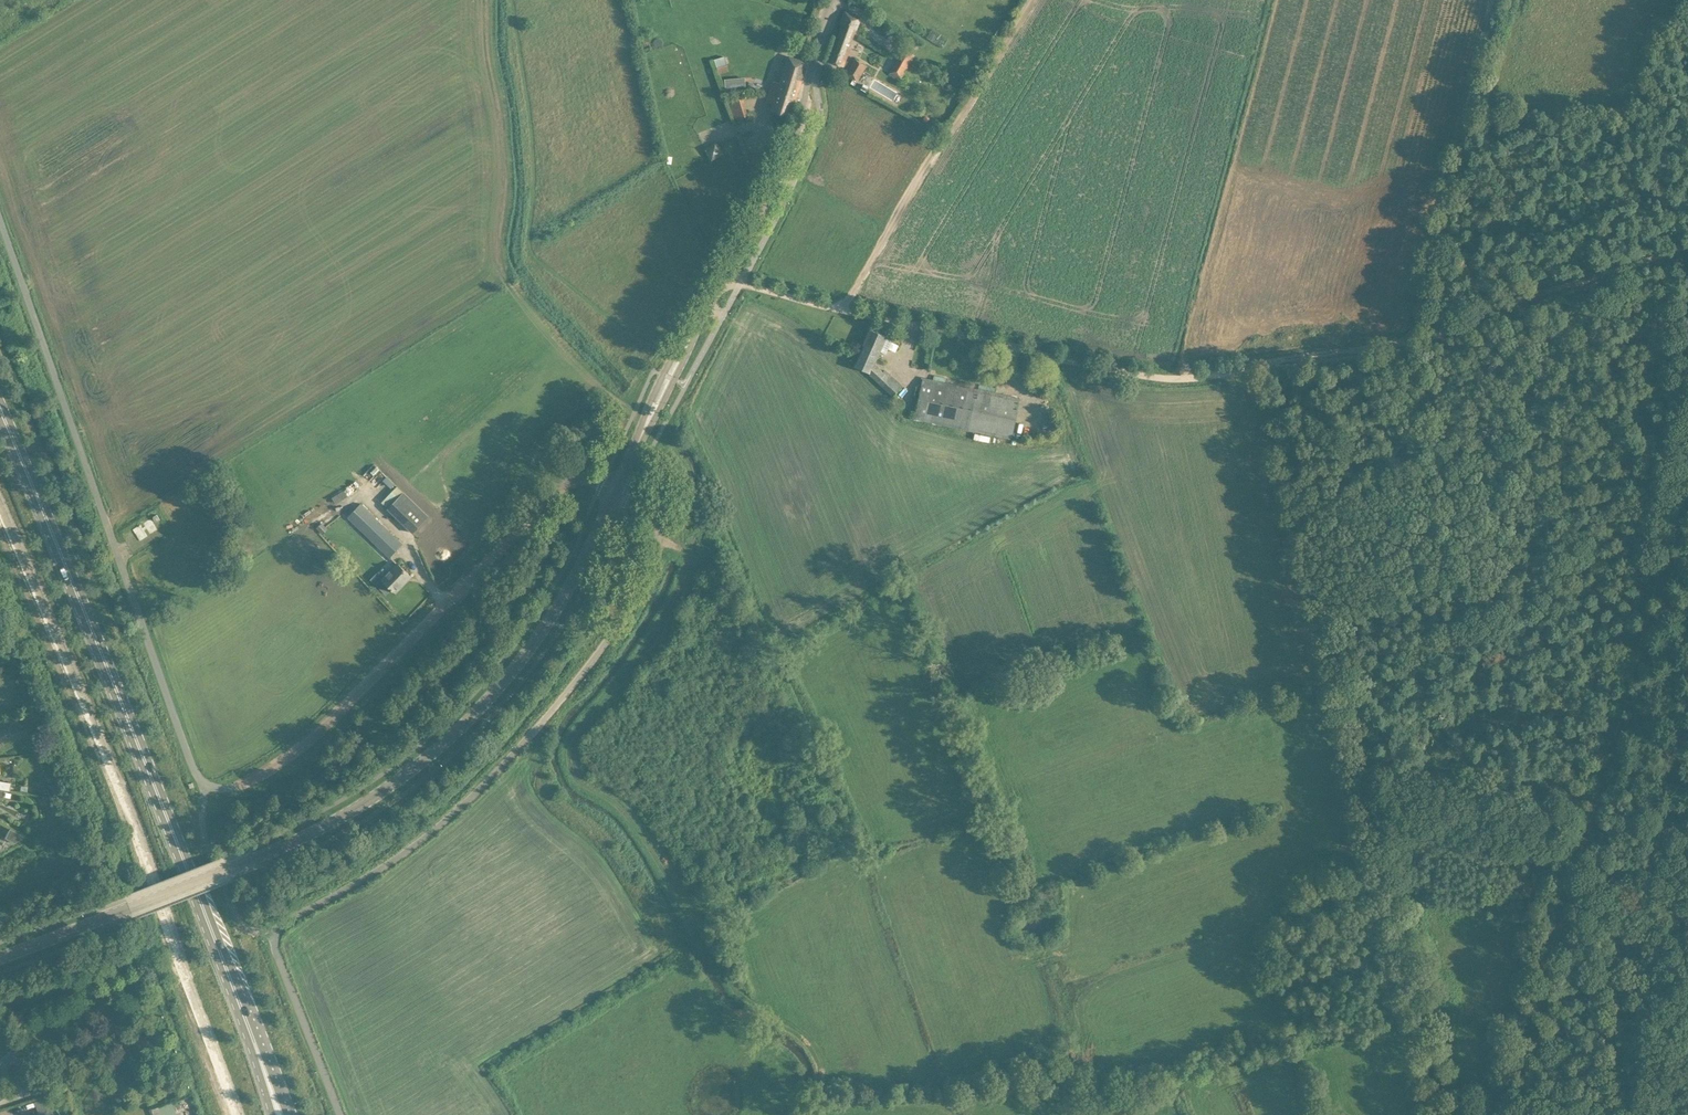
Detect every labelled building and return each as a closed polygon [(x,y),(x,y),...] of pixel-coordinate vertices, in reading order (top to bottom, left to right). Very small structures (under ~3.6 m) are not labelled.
[(843,66),(849,68),(847,74),(859,79),(866,62),(854,57),(852,62),(846,60),(850,48),(849,47),(860,17),(845,12),(840,24),(842,24),(828,61),(843,66)] [(908,45),(891,73),(900,80),(915,55),(913,54),(915,49),(908,45)] [(715,59),(719,73),(729,71),(725,56),(715,59)] [(774,104),(771,110),(789,116),(807,62),(788,56),(780,84),(773,81),(766,101),(774,104)] [(746,86),(746,75),(724,75),(724,86),(746,86)] [(729,101),(734,119),(747,115),(742,97),(729,101)] [(717,141),(703,148),(710,161),(724,154),(717,141)] [(870,329),(856,361),(854,366),(870,373),(870,372),(893,396),(903,385),(891,375),(889,373),(887,375),(874,363),(880,350),(885,353),(891,340),(899,344),(902,338),(888,332),(886,336),(870,329)] [(924,377),(915,418),(1011,438),(1020,397),(924,377)] [(396,492),(384,505),(413,532),(428,516),(403,492),(400,495),(396,492)] [(347,517),(381,549),(389,557),(402,544),(361,503),(347,517)] [(393,590),(395,592),(411,576),(397,563),(382,579),(391,588),(391,589),(393,590)] [(6,724),(5,722),(9,720),(8,717),(3,719),(0,720),(0,728),(6,724)] [(4,789),(9,790),(11,782),(0,780),(0,788),(4,789)] [(9,828),(4,837),(13,842),(24,836),(9,828)] [(32,1063),(20,1073),(34,1090),(46,1080),(32,1063)] [(39,1110),(53,1108),(51,1096),(37,1099),(39,1110)] [(151,1114),(162,1114),(159,1106),(149,1110),(151,1114)]
